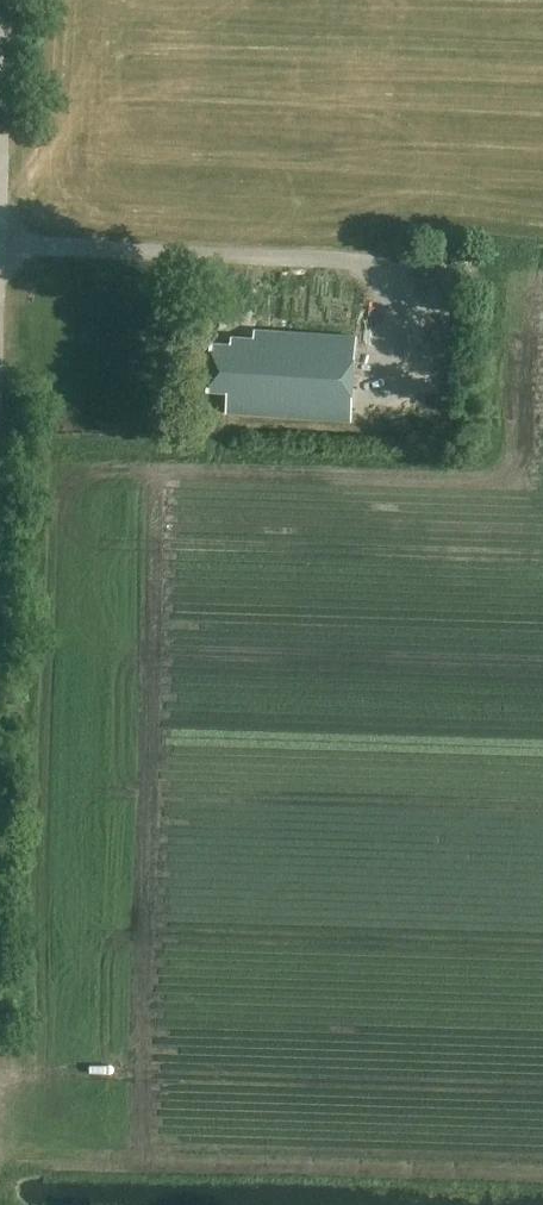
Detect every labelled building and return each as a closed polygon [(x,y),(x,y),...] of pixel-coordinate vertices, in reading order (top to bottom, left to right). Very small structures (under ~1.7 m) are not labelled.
[(356,336),(255,331),(255,338),(233,337),(232,344),(213,343),(209,389),(228,390),(227,405),(352,413),(356,336)]
